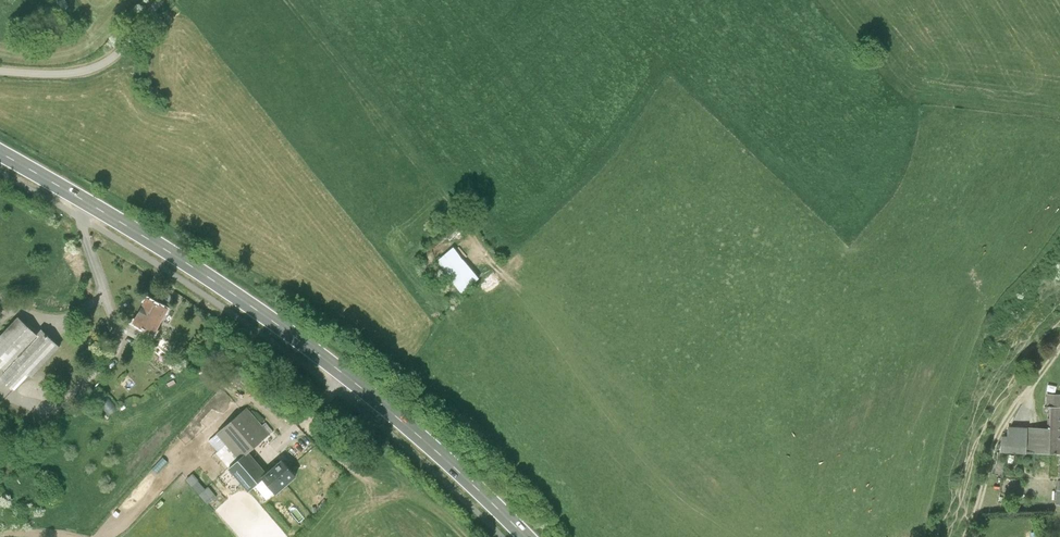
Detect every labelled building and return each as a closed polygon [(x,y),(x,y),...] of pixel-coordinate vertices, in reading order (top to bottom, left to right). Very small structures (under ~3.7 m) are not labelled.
[(472,269),(455,249),(438,263),(455,283),(460,279),(467,273),(472,269)] [(460,279),(465,285),(472,279),(467,273),(460,279)] [(168,310),(147,299),(134,323),(155,334),(168,310)] [(5,371),(37,337),(18,319),(0,338),(0,366),(5,371)] [(37,337),(5,371),(0,376),(0,378),(14,391),(30,374),(33,376),(60,348),(42,331),(37,337)] [(127,369),(137,374),(143,364),(134,358),(127,369)] [(96,400),(110,414),(118,407),(105,392),(96,400)] [(1059,409),(1059,397),(1048,397),(1047,409),(1050,409),(1059,409)] [(262,426),(246,408),(218,433),(228,444),(240,458),(247,452),(249,453),(270,435),(262,426)] [(1028,431),(1028,455),(1059,455),(1059,409),(1050,409),(1049,432),(1028,431)] [(266,423),(262,426),(270,435),(274,431),(266,423)] [(1002,439),(1001,454),(1028,455),(1028,431),(1009,431),(1009,439),(1002,439)] [(218,454),(230,467),(240,458),(228,444),(218,454)] [(249,490),(262,479),(267,474),(249,453),(247,452),(240,458),(230,467),(249,490)] [(282,461),(267,474),(262,479),(276,494),(296,477),(282,461)]
